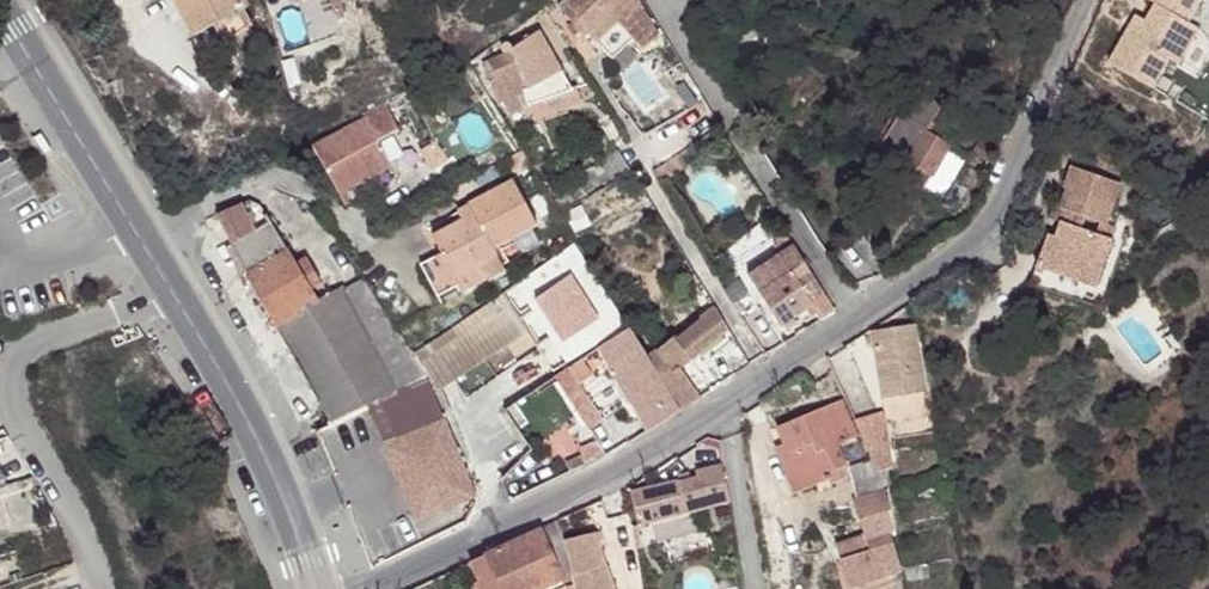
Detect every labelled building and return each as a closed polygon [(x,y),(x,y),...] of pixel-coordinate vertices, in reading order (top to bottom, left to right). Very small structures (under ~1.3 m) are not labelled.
[(248,16),(251,13),(242,0),(169,0),(200,47),(217,36),(248,16)] [(625,37),(644,19),(630,0),(573,0),(560,14),(577,29),(579,26),(599,44),(615,27),(625,37)] [(256,31),(248,16),(217,36),(227,51),(256,31)] [(521,111),(564,92),(541,37),(509,50),(512,55),(483,67),(499,105),(504,104),(510,116),(521,111)] [(569,103),(564,92),(521,111),(526,122),(569,103)] [(872,166),(921,195),(949,149),(924,134),(938,110),(915,95),(872,166)] [(337,197),(391,167),(377,142),(395,132),(381,108),(310,148),(337,197)] [(397,177),(391,167),(337,197),(343,207),(397,177)] [(1046,236),(1029,284),(1097,311),(1128,236),(1116,231),(1112,241),(1099,236),(1082,230),(1085,220),(1103,226),(1118,186),(1072,169),(1063,189),(1067,191),(1060,210),(1071,214),(1066,226),(1058,224),(1052,238),(1046,236)] [(456,278),(494,258),(491,250),(536,227),(514,184),(458,211),(463,223),(434,238),(443,255),(421,266),(438,299),(461,288),(456,278)] [(275,329),(329,425),(364,406),(378,399),(424,374),(413,357),(385,374),(336,289),(313,303),(307,292),(317,285),(304,262),(292,268),(286,256),(269,226),(257,207),(257,206),(256,205),(247,200),(216,217),(246,280),(275,329)] [(1071,214),(1060,210),(1056,208),(1051,221),(1058,224),(1066,226),(1071,214)] [(1112,241),(1116,231),(1103,226),(1099,236),(1112,241)] [(630,331),(577,243),(507,289),(440,333),(420,347),(446,386),(534,329),(563,373),(606,346),(630,331)] [(794,317),(804,331),(822,319),(780,255),(730,289),(762,338),(794,317)] [(501,274),(494,258),(456,278),(461,288),(464,293),(501,274)] [(651,368),(679,414),(699,401),(679,370),(721,334),(705,314),(671,344),(674,348),(651,368)] [(885,399),(925,393),(915,324),(875,331),(885,399)] [(657,428),(679,414),(651,368),(630,331),(606,346),(609,351),(599,357),(632,411),(641,425),(651,418),(657,428)] [(632,411),(599,357),(579,370),(611,424),(632,411)] [(598,432),(611,424),(579,370),(566,378),(598,432)] [(431,371),(424,374),(378,399),(435,509),(462,495),(462,479),(440,391),(431,371)] [(435,509),(378,399),(364,406),(423,515),(435,509)] [(865,437),(863,431),(846,400),(778,426),(784,442),(803,493),(828,484),(826,479),(844,471),(836,449),(865,437)] [(885,468),(887,467),(882,423),(863,431),(865,437),(876,459),(881,470),(885,468)] [(794,496),(803,493),(784,442),(775,446),(794,496)] [(889,489),(885,468),(881,470),(876,459),(844,471),(845,478),(852,501),(866,545),(854,550),(856,555),(839,561),(849,587),(901,570),(889,534),(896,532),(889,489)] [(685,482),(639,495),(646,527),(735,504),(725,469),(704,474),(706,481),(686,486),(685,482)] [(828,484),(845,478),(844,471),(826,479),(828,484)] [(561,519),(559,520),(473,560),(487,588),(543,588),(563,579),(550,551),(564,547),(561,519)] [(594,537),(565,547),(575,588),(613,588),(594,537)]
